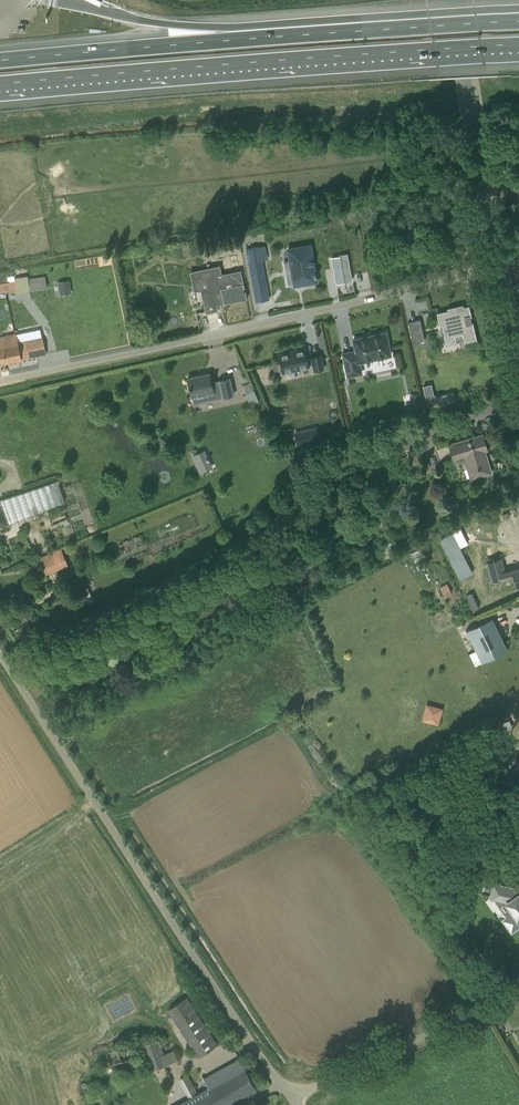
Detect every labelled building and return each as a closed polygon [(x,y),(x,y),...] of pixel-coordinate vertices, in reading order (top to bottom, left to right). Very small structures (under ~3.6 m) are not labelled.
[(289,262),(284,263),(288,285),(294,283),(294,285),(316,281),(315,277),(317,277),(316,273),(315,274),(309,244),(286,248),(289,262)] [(254,247),(246,249),(256,302),(269,299),(261,260),(257,261),(254,247)] [(344,277),(351,276),(348,254),(339,255),(339,256),(331,258),(336,284),(345,282),(344,277)] [(206,313),(216,311),(217,310),(215,300),(223,298),(224,303),(246,298),(246,299),(247,299),(244,284),(243,284),(241,271),(221,275),(219,266),(191,272),(195,291),(201,290),(206,313)] [(45,276),(28,279),(30,290),(47,287),(45,276)] [(71,293),(69,280),(58,282),(60,295),(71,293)] [(0,283),(0,292),(16,290),(15,281),(0,283)] [(448,310),(436,313),(439,326),(442,325),(446,344),(456,342),(455,336),(463,334),(464,342),(476,339),(476,340),(477,340),(473,322),(472,322),(471,322),(470,316),(471,316),(471,317),(471,316),(469,305),(463,307),(463,305),(463,304),(447,308),(447,309),(448,310)] [(425,340),(420,319),(408,322),(413,343),(425,340)] [(18,343),(3,346),(7,362),(22,359),(38,356),(46,354),(42,338),(40,329),(16,334),(18,343)] [(391,355),(386,332),(373,335),(373,334),(365,336),(353,339),(356,351),(343,354),(348,376),(362,373),(359,362),(391,355)] [(0,346),(0,364),(7,362),(3,346),(18,343),(16,334),(0,338),(0,345),(0,346)] [(307,359),(305,348),(279,354),(283,372),(309,366),(313,365),(314,371),(323,369),(320,355),(311,357),(311,358),(307,359)] [(210,373),(187,378),(192,397),(193,405),(210,401),(209,400),(208,393),(214,392),(214,391),(221,390),(223,398),(233,395),(229,378),(219,380),(219,381),(212,383),(210,373)] [(433,383),(424,385),(428,407),(456,401),(454,392),(435,396),(433,383)] [(254,390),(245,394),(250,406),(259,402),(254,390)] [(414,414),(412,404),(405,406),(407,416),(414,414)] [(305,430),(294,432),(297,445),(308,442),(305,430)] [(472,478),(491,472),(485,451),(487,450),(482,434),(449,444),(454,460),(466,456),(472,478)] [(207,469),(199,452),(192,456),(199,473),(207,469)] [(410,465),(419,463),(417,454),(408,455),(410,465)] [(65,502),(57,481),(0,500),(0,504),(9,525),(65,502)] [(9,525),(0,504),(0,528),(9,525)] [(65,514),(45,523),(47,528),(63,521),(67,519),(65,514)] [(460,548),(452,533),(440,539),(460,579),(472,572),(460,548)] [(62,550),(52,554),(58,567),(67,563),(62,550)] [(505,571),(501,558),(487,561),(492,581),(513,575),(516,586),(518,585),(518,567),(505,571)] [(447,583),(439,587),(444,596),(451,593),(447,583)] [(82,590),(88,603),(93,600),(87,588),(82,590)] [(60,615),(55,619),(61,631),(65,629),(64,627),(66,626),(60,615)] [(492,618),(466,631),(475,650),(481,662),(491,657),(507,649),(492,618)] [(59,638),(51,621),(38,627),(46,644),(59,638)] [(18,640),(21,646),(32,639),(28,633),(18,640)] [(38,648),(36,645),(35,643),(25,648),(26,651),(26,650),(27,653),(38,648)] [(439,724),(444,707),(426,703),(421,719),(439,724)] [(488,799),(491,798),(493,795),(493,792),(490,790),(486,790),(484,793),(485,797),(488,799)] [(496,850),(493,836),(478,839),(480,853),(496,850)] [(491,898),(492,898),(507,902),(506,903),(513,913),(506,918),(504,920),(512,931),(518,926),(518,885),(514,889),(494,884),(491,898)] [(192,996),(171,1007),(198,1057),(218,1046),(192,996)] [(158,1039),(142,1045),(151,1070),(176,1061),(172,1051),(164,1054),(161,1048),(158,1039)] [(178,1104),(225,1104),(256,1088),(245,1067),(208,1087),(198,1093),(189,1099),(178,1104)] [(189,1075),(171,1082),(176,1096),(183,1093),(185,1098),(197,1094),(189,1075)]
